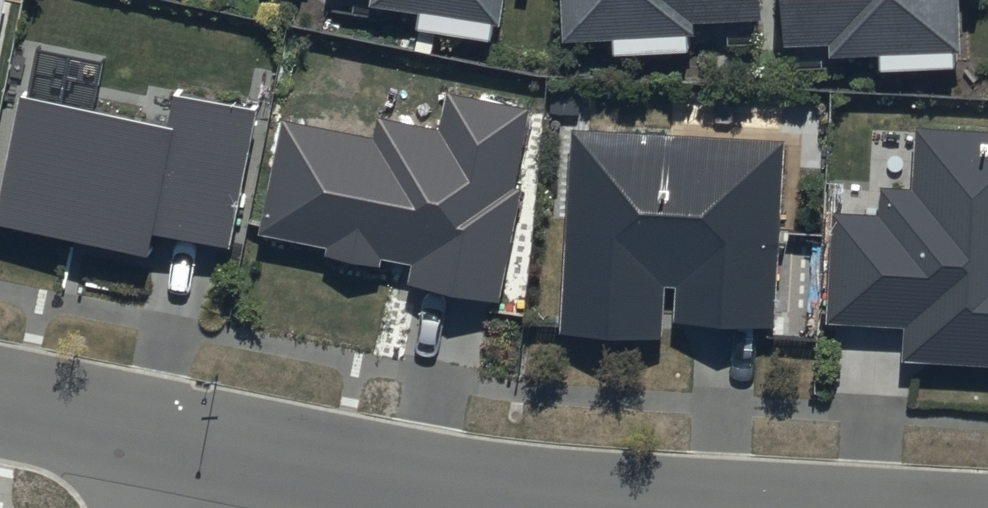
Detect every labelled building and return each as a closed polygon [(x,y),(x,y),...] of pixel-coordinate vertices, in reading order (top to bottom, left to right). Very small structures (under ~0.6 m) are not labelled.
[(376,5),(460,19),(462,7),(498,13),(500,0),(377,0),(376,5)] [(565,32),(611,29),(612,44),(687,40),(686,20),(695,19),(694,10),(764,7),(763,0),(564,0),(565,32)] [(959,0),(780,0),(782,34),(834,32),(835,46),(873,45),(874,61),(957,58),(956,40),(961,40),(959,0)] [(20,75),(0,182),(0,220),(152,247),(156,223),(228,237),(255,90),(173,75),(168,103),(20,75)] [(527,92),(445,79),(438,116),(374,105),(371,124),(286,109),(266,226),(416,252),(412,275),(493,289),(527,92)] [(786,124),(569,114),(559,317),(659,322),(661,276),(682,277),(680,315),(777,320),(786,124)] [(918,117),(915,180),(880,178),(878,204),(833,201),(827,315),(901,319),(899,349),(987,354),(987,120),(918,117)]
